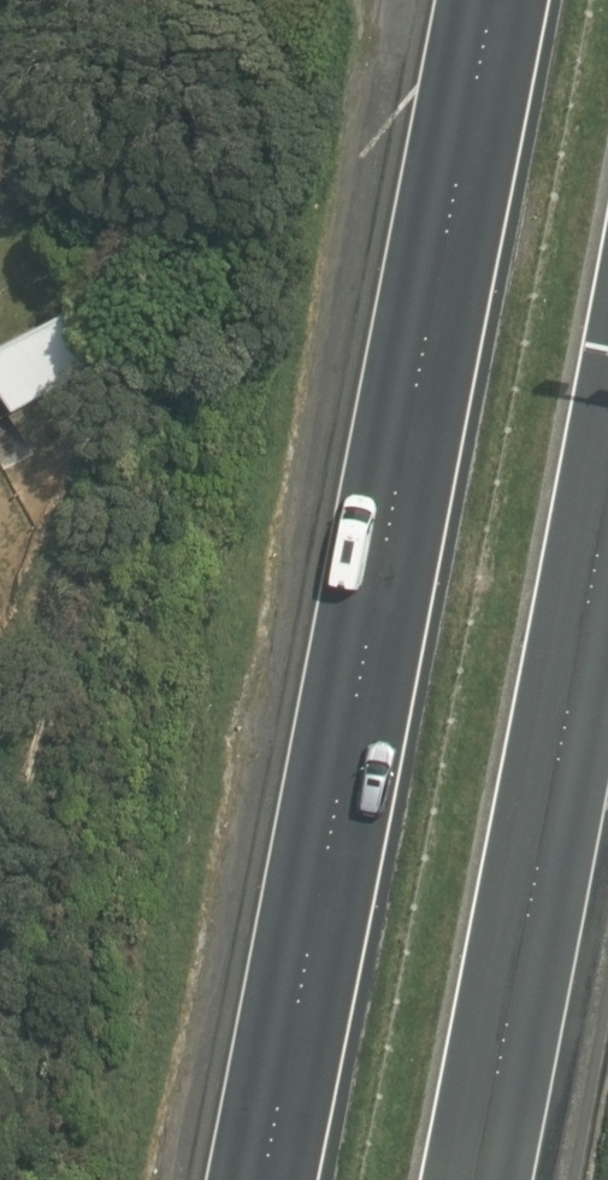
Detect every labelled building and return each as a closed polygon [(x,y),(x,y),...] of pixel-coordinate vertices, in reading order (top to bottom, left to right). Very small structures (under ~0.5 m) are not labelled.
[(10,291),(0,269),(0,296),(10,291)]
